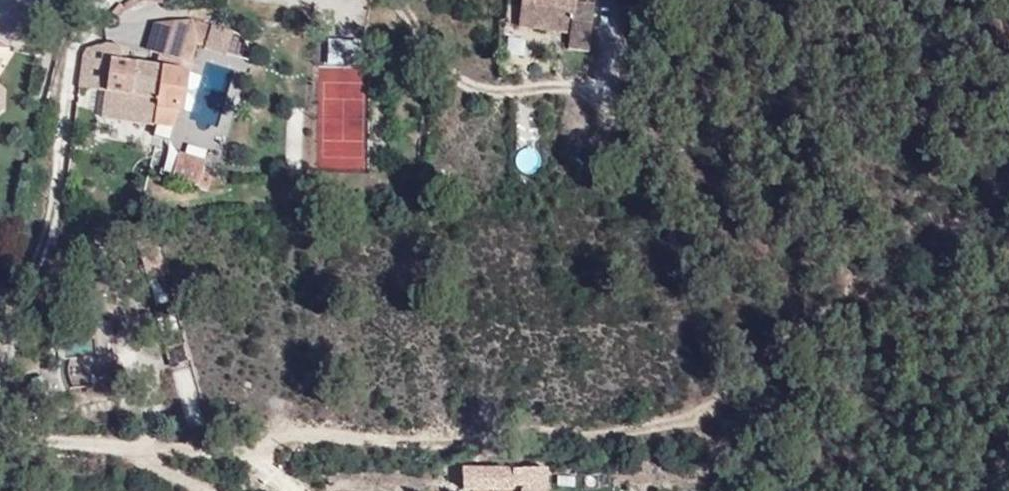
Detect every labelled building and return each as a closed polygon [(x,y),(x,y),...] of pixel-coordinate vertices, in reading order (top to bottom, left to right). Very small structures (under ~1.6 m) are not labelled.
[(581,13),(565,11),(566,2),(551,0),(507,0),(505,21),(528,23),(526,44),(553,46),(552,63),(576,65),(581,13)] [(526,44),(528,23),(505,21),(503,42),(526,44)] [(179,69),(190,22),(155,26),(147,54),(160,58),(158,70),(175,73),(179,69)] [(204,62),(212,30),(190,22),(179,69),(194,71),(196,63),(204,62)] [(7,63),(13,52),(0,43),(0,74),(7,63)] [(158,70),(112,61),(102,124),(158,129),(174,131),(186,92),(194,71),(179,69),(175,73),(158,70)] [(186,92),(174,131),(181,132),(191,92),(186,92)] [(170,146),(174,131),(158,129),(153,145),(170,146)] [(519,147),(512,169),(532,175),(539,153),(519,147)] [(208,163),(181,155),(174,179),(199,187),(198,190),(209,193),(213,180),(203,177),(208,163)] [(164,277),(155,239),(136,244),(146,282),(164,277)] [(64,372),(69,386),(114,381),(108,318),(91,320),(95,356),(66,358),(64,372)] [(189,363),(167,371),(178,402),(201,393),(189,363)] [(546,477),(521,476),(521,490),(545,490),(546,477)] [(499,479),(445,481),(445,490),(498,490),(499,479)]
